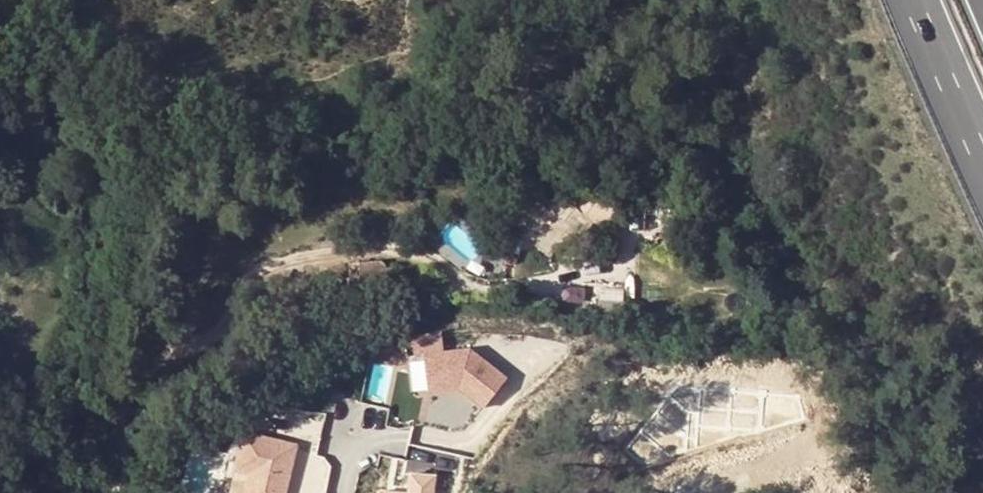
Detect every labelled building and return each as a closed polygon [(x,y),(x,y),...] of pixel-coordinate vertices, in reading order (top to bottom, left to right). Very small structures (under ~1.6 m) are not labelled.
[(461,388),(484,408),(507,381),(473,352),(446,355),(444,333),(416,335),(418,357),(428,356),(431,391),(461,388)] [(244,432),(235,470),(249,474),(245,492),(285,492),(297,445),(244,432)] [(436,476),(411,474),(410,492),(434,492),(436,476)]
